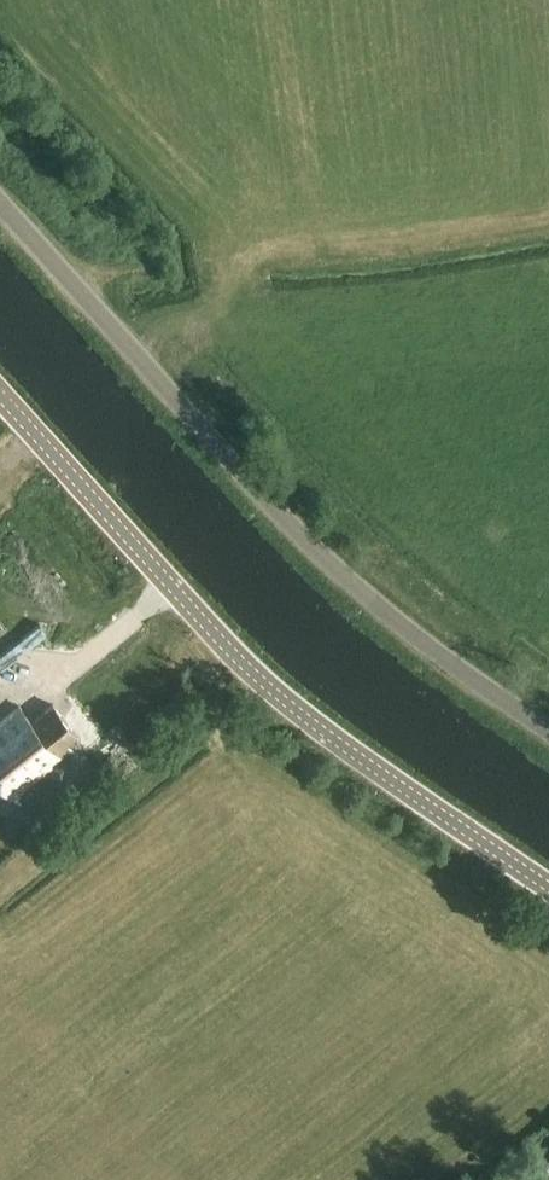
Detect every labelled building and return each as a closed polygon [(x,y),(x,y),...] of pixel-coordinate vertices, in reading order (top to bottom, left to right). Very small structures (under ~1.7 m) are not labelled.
[(47,703),(26,718),(15,704),(0,716),(0,792),(3,796),(66,748),(60,740),(70,733),(47,703)]
